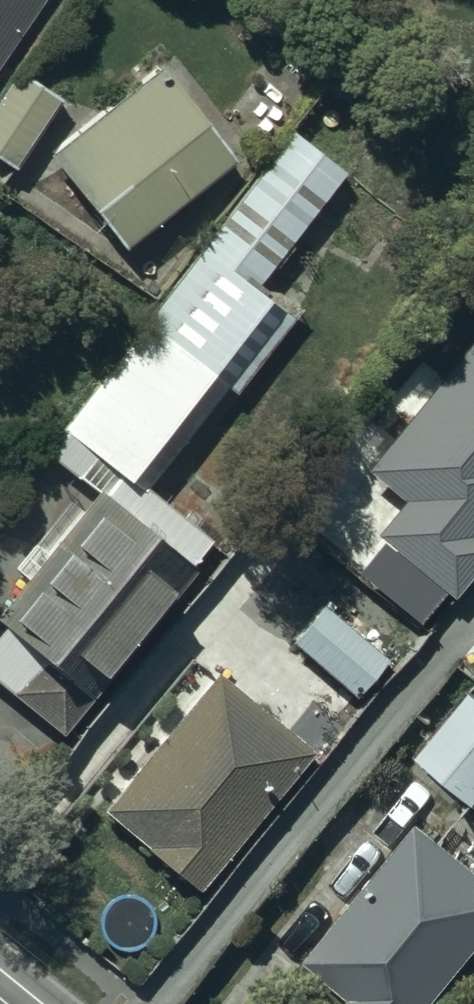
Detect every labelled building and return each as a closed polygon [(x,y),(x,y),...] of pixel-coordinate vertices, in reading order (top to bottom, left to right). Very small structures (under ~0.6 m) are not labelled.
[(30,0),(0,0),(0,45),(30,0)] [(230,150),(155,57),(49,145),(123,237),(230,150)] [(14,61),(0,82),(0,151),(8,156),(54,88),(14,61)] [(285,121),(43,442),(90,477),(0,598),(0,607),(4,610),(0,616),(0,678),(57,725),(206,529),(141,481),(221,374),(235,385),(293,307),(254,278),(341,161),(285,121)] [(365,460),(402,490),(374,524),(449,586),(473,556),(473,325),(365,460)] [(381,650),(316,598),(287,633),(353,686),(381,650)] [(306,741),(210,664),(98,800),(194,879),(306,741)] [(467,682),(414,749),(473,794),(473,793),(473,687),(467,682)] [(414,810),(304,951),(347,985),(342,992),(356,1003),(419,1003),(473,935),(473,858),(414,810)]
